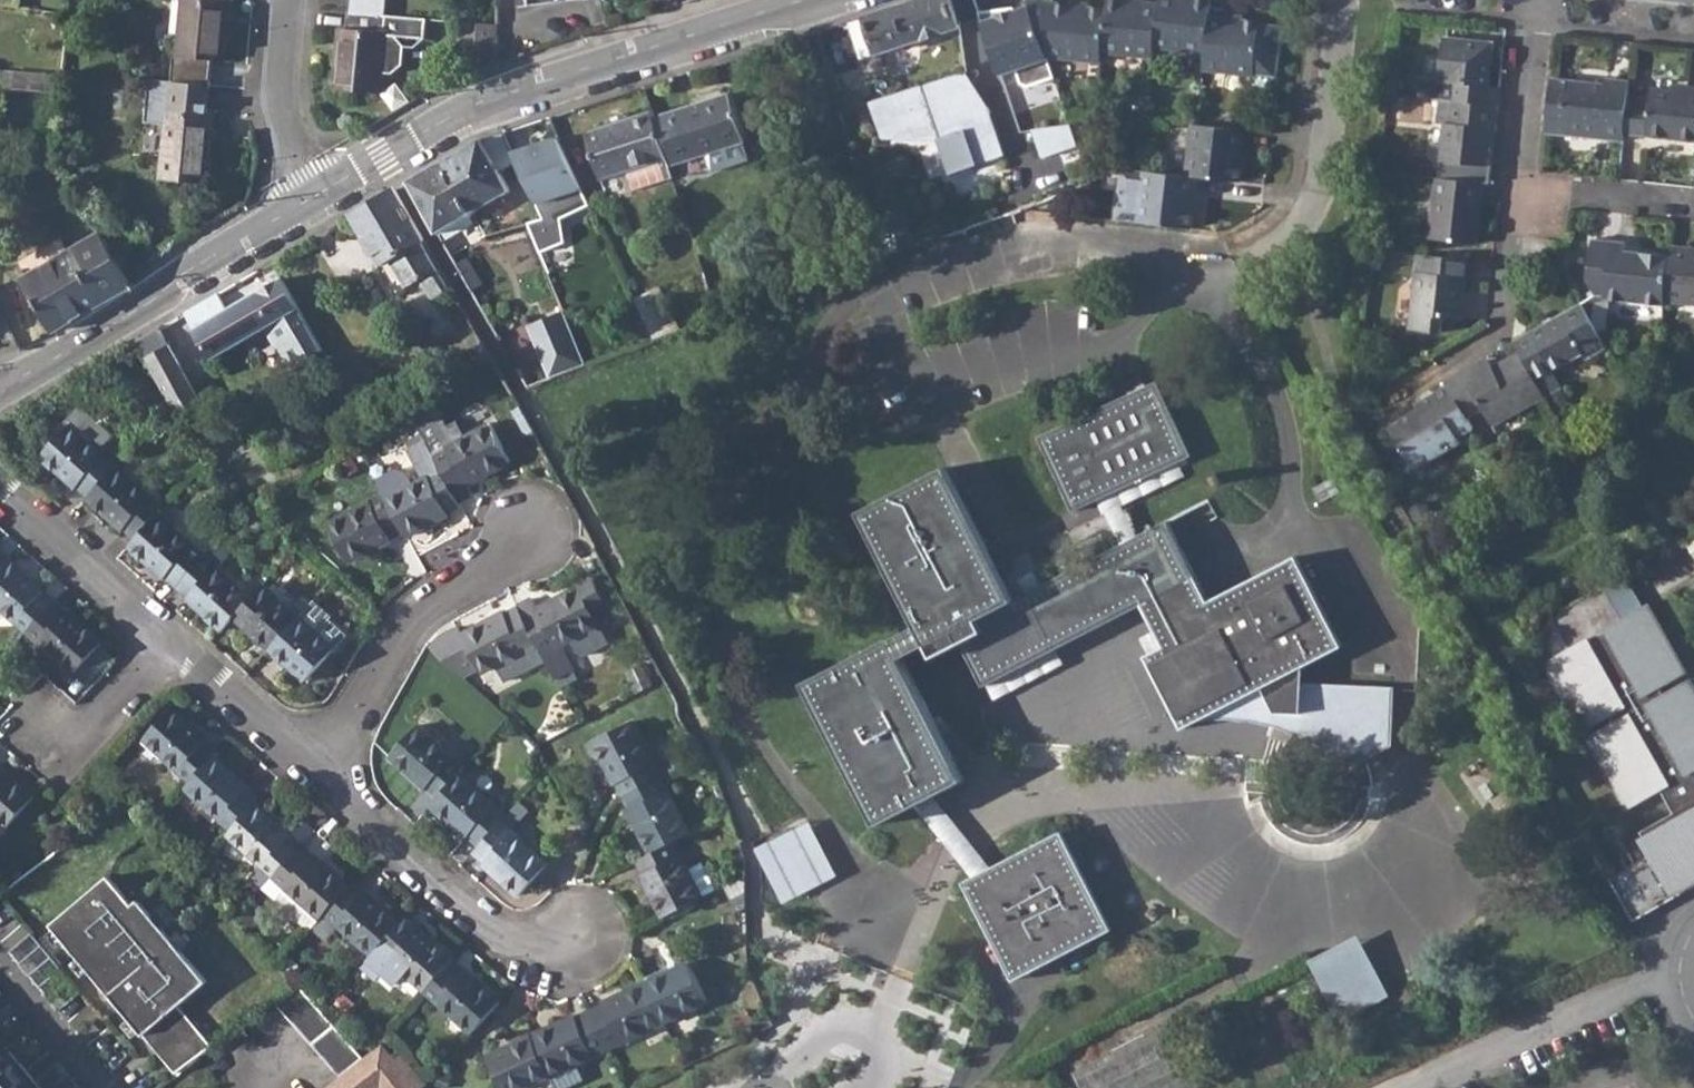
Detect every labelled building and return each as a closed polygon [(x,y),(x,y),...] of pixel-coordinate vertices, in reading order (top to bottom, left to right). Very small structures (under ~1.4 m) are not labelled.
[(212,83),(214,58),(226,59),(230,0),(184,0),(173,80),(212,83)] [(387,16),(388,0),(349,0),(348,12),(387,16)] [(957,18),(950,0),(918,0),(898,7),(910,44),(960,28),(957,18)] [(1100,52),(1151,58),(1153,47),(1157,4),(1141,2),(1141,0),(1123,0),(1120,0),(1105,0),(1105,9),(1100,52)] [(1204,53),(1208,15),(1210,0),(1158,0),(1157,4),(1153,47),(1204,53)] [(1052,9),(1032,6),(1036,20),(1048,56),(1099,62),(1100,52),(1105,9),(1088,7),(1088,4),(1069,3),(1068,5),(1053,4),(1052,9)] [(1036,20),(1032,6),(1016,12),(1007,15),(1005,10),(996,11),(998,18),(983,23),(1001,75),(1018,70),(1022,83),(1029,87),(1056,78),(1048,56),(1036,20)] [(898,7),(868,17),(879,53),(910,44),(898,7)] [(983,23),(998,18),(996,11),(979,13),(983,23)] [(339,28),(332,94),(380,98),(383,77),(390,78),(402,69),(404,52),(395,38),(423,41),(425,19),(387,16),(348,12),(346,29),(339,28)] [(1243,15),(1224,13),(1223,17),(1208,15),(1204,53),(1202,69),(1276,78),(1282,26),(1258,24),(1259,22),(1242,20),(1243,15)] [(861,59),(879,53),(868,17),(849,22),(861,59)] [(459,22),(454,62),(496,48),(498,26),(459,22)] [(1451,102),(1495,107),(1496,91),(1484,90),(1490,45),(1440,40),(1436,82),(1454,84),(1451,102)] [(979,67),(871,98),(885,149),(941,133),(952,172),(1005,156),(979,67)] [(64,75),(7,70),(7,73),(5,87),(62,93),(64,75)] [(1600,82),(1546,76),(1541,131),(1617,140),(1624,79),(1601,76),(1600,82)] [(162,179),(210,184),(216,113),(209,112),(212,83),(173,80),(171,109),(168,109),(162,179)] [(1685,86),(1684,93),(1647,89),(1642,136),(1693,142),(1693,87),(1685,86)] [(390,115),(404,106),(395,89),(380,98),(390,115)] [(657,119),(671,167),(746,142),(731,95),(657,119)] [(1495,107),(1451,102),(1449,102),(1436,100),(1433,123),(1442,125),(1437,163),(1483,168),(1488,131),(1492,132),(1495,107)] [(586,134),(609,200),(675,178),(671,167),(657,119),(654,111),(586,134)] [(526,154),(529,162),(546,157),(544,148),(557,144),(550,118),(499,135),(507,160),(526,154)] [(1073,119),(1036,130),(1044,156),(1081,146),(1073,119)] [(1191,122),(1185,173),(1196,174),(1238,178),(1239,163),(1243,163),(1244,128),(1191,122)] [(445,161),(476,212),(512,190),(484,140),(445,161)] [(412,181),(442,233),(476,212),(445,161),(412,181)] [(1194,191),(1196,174),(1185,173),(1142,169),(1120,168),(1115,215),(1190,223),(1192,209),(1196,209),(1197,191),(1194,191)] [(1426,240),(1474,245),(1481,183),(1433,179),(1426,240)] [(423,278),(436,299),(453,289),(396,190),(352,215),(400,292),(423,278)] [(24,277),(54,331),(131,286),(110,252),(100,235),(81,204),(72,210),(76,216),(74,218),(88,241),(24,277)] [(100,235),(110,252),(141,233),(131,216),(100,235)] [(483,224),(489,234),(516,227),(513,219),(507,221),(505,217),(483,224)] [(1664,254),(1635,251),(1635,256),(1619,255),(1620,249),(1621,243),(1586,239),(1581,277),(1590,294),(1599,295),(1598,298),(1658,305),(1659,299),(1664,254)] [(1659,299),(1693,302),(1693,254),(1687,253),(1687,249),(1664,246),(1664,254),(1659,299)] [(1408,331),(1438,334),(1440,318),(1460,320),(1463,299),(1457,299),(1460,278),(1471,278),(1472,262),(1416,256),(1408,331)] [(200,338),(213,359),(265,329),(277,348),(283,345),(301,365),(324,352),(283,279),(227,312),(217,294),(175,319),(189,343),(200,338)] [(1549,370),(1579,352),(1582,357),(1604,345),(1579,302),(1556,315),(1558,317),(1545,324),(1544,322),(1512,341),(1517,352),(1541,394),(1557,385),(1549,370)] [(534,324),(555,378),(588,365),(565,312),(534,324)] [(138,341),(177,413),(200,401),(160,328),(138,341)] [(277,348),(290,371),(301,365),(283,345),(277,348)] [(1448,382),(1466,415),(1482,405),(1492,421),(1541,394),(1517,352),(1491,366),(1483,371),(1477,361),(1446,379),(1448,382)] [(1485,356),(1477,361),(1483,371),(1491,366),(1485,356)] [(1033,432),(1070,506),(1187,446),(1150,374),(1033,432)] [(1466,415),(1448,382),(1413,402),(1417,408),(1388,425),(1411,468),(1459,439),(1458,435),(1472,426),(1466,415)] [(80,414),(43,457),(78,489),(80,486),(91,496),(117,467),(105,457),(115,445),(80,414)] [(443,471),(454,491),(467,485),(468,487),(510,466),(491,428),(435,456),(443,471)] [(412,449),(427,441),(425,436),(409,444),(412,449)] [(404,531),(407,537),(450,516),(448,513),(461,506),(454,491),(443,471),(435,456),(427,441),(412,449),(410,450),(420,470),(424,468),(429,478),(425,480),(413,486),(409,477),(397,469),(378,479),(386,496),(388,499),(404,531)] [(892,632),(806,676),(878,819),(913,801),(930,792),(966,774),(904,652),(930,639),(937,653),(965,639),(986,678),(1143,599),(1165,642),(1145,652),(1181,723),(1260,683),(1302,661),(1341,642),(1295,551),(1209,595),(1168,515),(1012,594),(946,462),(860,506),(919,621),(893,634),(892,632)] [(128,528),(138,537),(159,515),(164,508),(117,467),(91,496),(89,498),(126,531),(128,528)] [(425,480),(429,478),(424,468),(420,470),(425,480)] [(392,537),(404,531),(388,499),(386,496),(331,523),(350,561),(393,540),(392,537)] [(1212,501),(1173,516),(1180,533),(1211,521),(1208,514),(1216,511),(1212,501)] [(168,576),(177,584),(203,555),(159,515),(138,537),(130,546),(166,578),(168,576)] [(187,597),(223,629),(236,615),(251,599),(216,566),(228,553),(215,540),(203,555),(177,584),(189,594),(187,597)] [(29,631),(54,602),(43,592),(45,590),(10,558),(8,560),(0,568),(0,605),(29,631)] [(558,646),(600,625),(593,610),(600,607),(608,603),(596,579),(538,609),(533,598),(520,605),(522,608),(548,660),(558,679),(576,670),(566,650),(561,652),(558,646)] [(1670,895),(1693,881),(1693,765),(1693,683),(1690,676),(1664,691),(1659,681),(1686,667),(1648,602),(1624,616),(1606,583),(1552,614),(1571,646),(1546,660),(1583,724),(1608,710),(1612,720),(1588,733),(1627,802),(1660,784),(1674,808),(1633,831),(1646,853),(1670,895)] [(236,615),(272,648),(300,617),(264,584),(251,599),(236,615)] [(314,601),(300,617),(336,650),(350,635),(314,601)] [(29,631),(77,673),(101,645),(104,642),(69,611),(66,612),(54,602),(29,631)] [(607,621),(600,607),(593,610),(600,625),(607,621)] [(498,664),(506,681),(548,660),(522,608),(509,615),(507,611),(464,634),(461,626),(443,637),(432,648),(464,677),(482,668),(483,672),(498,664)] [(309,682),(336,650),(300,617),(272,648),(309,682)] [(114,656),(101,645),(77,673),(90,684),(114,656)] [(1302,661),(1260,683),(1272,707),(1300,708),(1302,661)] [(143,737),(191,780),(214,753),(216,751),(205,741),(208,738),(171,706),(143,737)] [(621,781),(627,794),(661,777),(633,721),(596,741),(617,783),(621,781)] [(428,787),(438,796),(458,774),(465,767),(419,725),(391,757),(426,789),(428,787)] [(185,785),(232,828),(255,802),(259,799),(247,788),(250,785),(214,753),(191,780),(185,785)] [(4,825),(32,795),(0,765),(0,822),(4,825)] [(469,835),(479,845),(500,822),(505,816),(458,774),(438,796),(430,805),(466,837),(469,835)] [(631,809),(653,852),(676,840),(690,833),(661,777),(627,794),(634,807),(631,809)] [(930,792),(913,801),(973,871),(990,862),(930,792)] [(264,887),(275,875),(301,846),(290,837),(292,834),(255,802),(232,828),(228,832),(262,863),(251,876),(264,887)] [(844,875),(815,819),(761,847),(789,903),(844,875)] [(546,864),(500,822),(479,845),(474,851),(484,860),(482,863),(518,895),(546,864)] [(990,931),(1012,974),(1057,952),(1066,968),(1092,955),(1083,938),(1111,924),(1061,826),(990,862),(973,871),(962,876),(990,931)] [(689,867),(676,840),(653,852),(643,857),(650,871),(647,873),(667,914),(704,895),(689,867)] [(351,887),(315,855),(313,857),(301,846),(275,875),(264,887),(312,931),(327,913),(351,887)] [(1626,887),(1646,876),(1655,893),(1660,901),(1670,895),(1646,853),(1607,875),(1630,917),(1646,908),(1642,901),(1636,904),(1626,887)] [(689,867),(704,895),(719,888),(704,859),(689,867)] [(133,902),(110,875),(51,923),(177,1072),(214,1044),(180,1004),(208,981),(139,899),(133,902)] [(262,890),(264,887),(251,876),(249,878),(262,890)] [(1626,887),(1636,904),(1642,901),(1655,893),(1646,876),(1626,887)] [(327,913),(374,955),(379,950),(402,924),(366,892),(364,894),(354,885),(351,887),(327,913)] [(417,931),(405,920),(402,924),(379,950),(374,955),(362,967),(377,980),(384,973),(397,985),(407,975),(426,992),(453,962),(455,960),(419,929),(417,931)] [(1286,979),(1303,1013),(1342,993),(1324,959),(1286,979)] [(645,982),(663,1020),(708,1000),(690,961),(645,982)] [(465,972),(453,962),(426,992),(473,1035),(503,1003),(467,971),(465,972)] [(273,1002),(339,1076),(364,1056),(323,1010),(297,982),(273,1002)] [(592,1012),(608,1046),(663,1020),(645,982),(602,1002),(604,1006),(592,1012)] [(531,1035),(549,1073),(608,1046),(592,1012),(579,1018),(577,1014),(531,1035)] [(1079,1087),(1187,1087),(1192,1085),(1160,1020),(1068,1064),(1079,1087)] [(503,1087),(518,1087),(549,1073),(531,1035),(488,1055),(503,1087)] [(379,1083),(383,1087),(420,1087),(382,1042),(364,1056),(339,1076),(325,1087),(373,1087),(379,1083)] [(0,1065),(0,1087),(19,1087),(0,1065)]
